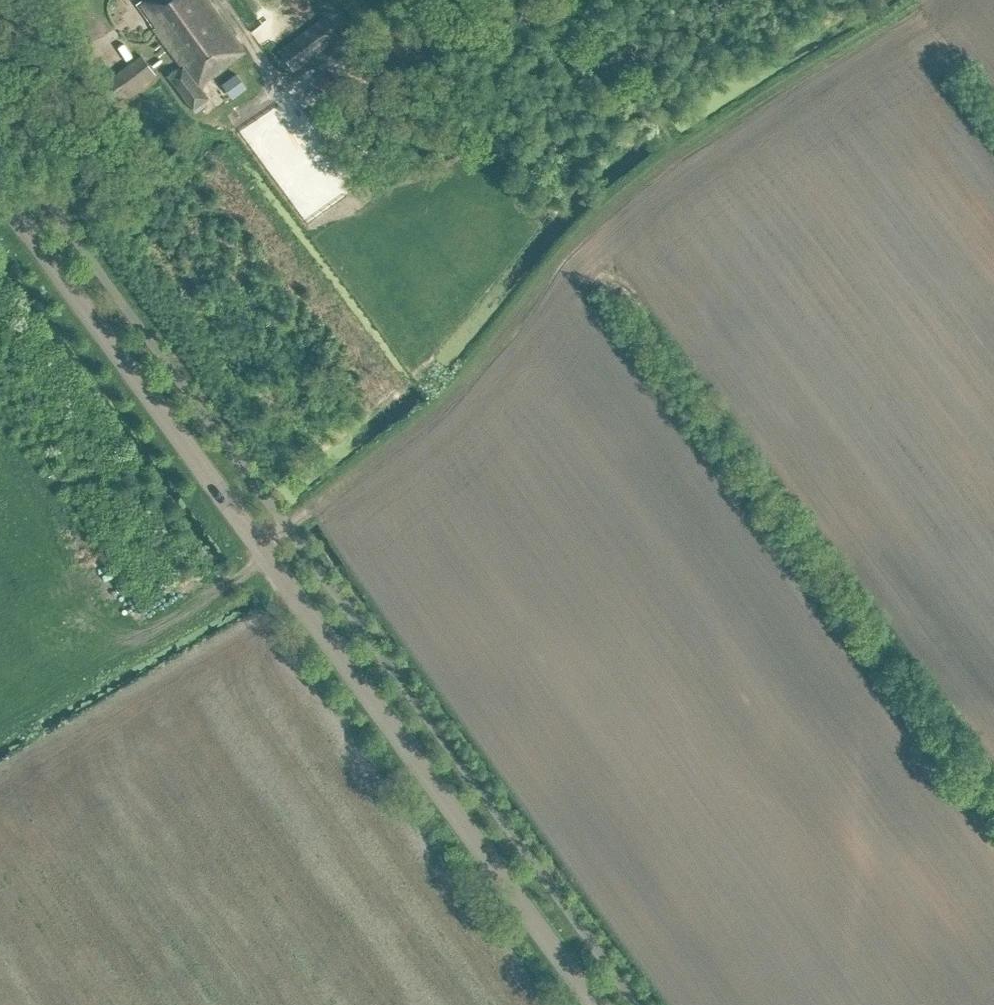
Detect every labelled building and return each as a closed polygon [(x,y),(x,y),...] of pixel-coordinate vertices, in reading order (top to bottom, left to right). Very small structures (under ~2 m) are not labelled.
[(137,4),(184,65),(170,76),(195,109),(209,98),(200,86),(245,52),(207,0),(142,0),(137,4)] [(317,19),(277,49),(294,71),(334,41),(339,37),(322,16),(317,19)] [(131,96),(157,76),(142,56),(116,76),(131,96)] [(243,69),(227,81),(239,95),(254,83),(243,69)]
